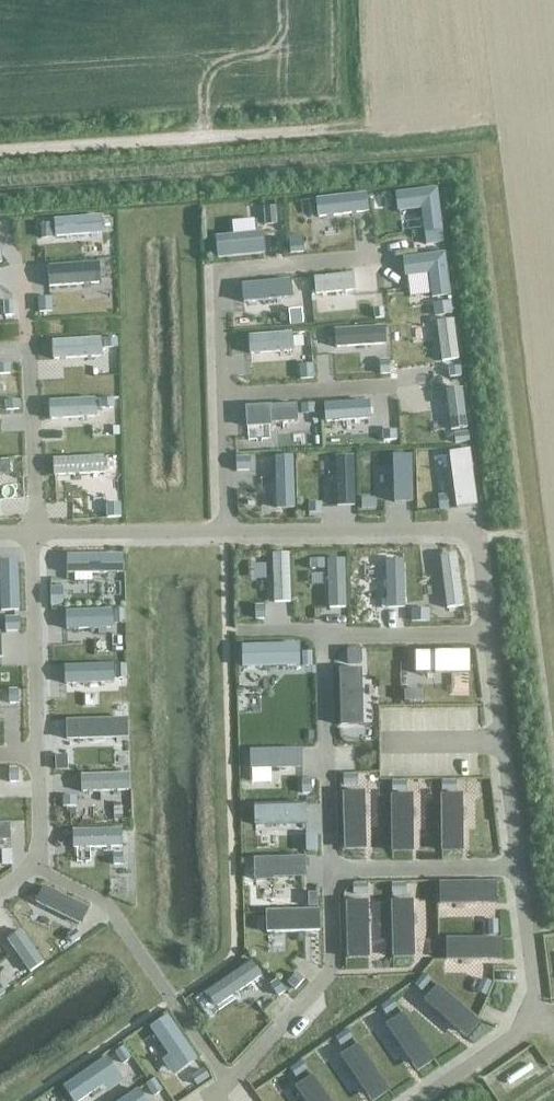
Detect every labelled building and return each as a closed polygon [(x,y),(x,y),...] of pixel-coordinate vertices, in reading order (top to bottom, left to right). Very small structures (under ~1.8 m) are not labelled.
[(440,190),(397,194),(399,214),(423,211),(426,236),(444,234),(440,190)] [(369,195),(319,200),(321,221),(372,215),(369,195)] [(277,209),(265,210),(266,227),(277,227),(277,209)] [(103,235),(102,218),(56,222),(57,239),(103,235)] [(52,241),(51,225),(42,226),(43,241),(52,241)] [(266,256),(265,234),(217,238),(219,260),(266,256)] [(444,234),(426,236),(427,248),(445,246),(444,234)] [(304,237),(290,238),(291,255),(305,254),(304,237)] [(449,254),(405,258),(407,280),(432,278),(434,300),(453,299),(449,254)] [(102,286),(100,266),(50,269),(51,289),(102,286)] [(356,294),(355,276),(315,279),(317,297),(356,294)] [(294,302),(292,282),(244,285),(245,305),(294,302)] [(53,315),(53,299),(39,300),(40,315),(53,315)] [(15,318),(15,303),(5,303),(5,318),(15,318)] [(453,303),(433,306),(435,320),(455,318),(453,303)] [(386,320),(385,310),(374,311),(375,321),(386,320)] [(304,327),(303,313),(291,314),(292,328),(304,327)] [(456,322),(438,324),(444,364),(461,362),(456,322)] [(387,328),(336,332),(338,350),(388,346),(387,328)] [(296,354),(294,334),(250,338),(252,358),(296,354)] [(118,340),(105,341),(106,351),(118,350),(118,340)] [(103,359),(102,341),(53,343),(54,361),(103,359)] [(391,362),(382,362),(382,376),(391,376),(391,362)] [(315,381),(314,366),(301,367),(302,381),(315,381)] [(11,367),(0,367),(0,377),(11,376),(11,367)] [(463,380),(462,370),(450,371),(451,381),(463,380)] [(470,430),(465,391),(448,394),(453,433),(470,430)] [(116,400),(100,401),(101,410),(116,410),(116,400)] [(20,412),(20,402),(6,403),(7,413),(20,412)] [(98,420),(97,402),(50,404),(51,422),(98,420)] [(372,421),(371,404),(326,406),(327,424),(372,421)] [(299,425),(299,406),(247,408),(248,431),(272,430),(272,426),(299,425)] [(316,407),(303,407),(303,417),(317,417),(316,407)] [(398,442),(397,432),(384,434),(384,443),(398,442)] [(470,434),(455,436),(457,446),(471,444),(470,434)] [(472,453),(451,456),(459,510),(480,507),(472,453)] [(251,473),(250,458),(238,459),(238,473),(251,473)] [(296,512),(294,458),(276,458),(278,512),(296,512)] [(412,458),(395,459),(397,505),(414,505),(412,458)] [(104,476),(103,459),(54,461),(54,478),(104,476)] [(355,459),(336,460),(338,509),(356,509),(355,459)] [(449,496),(439,497),(441,511),(451,510),(449,496)] [(377,502),(364,501),(363,511),(376,512),(377,502)] [(121,505),(107,506),(108,519),(122,518),(121,505)] [(323,505),(310,505),(310,516),(324,515),(323,505)] [(123,576),(123,556),(68,557),(69,577),(123,576)] [(292,605),(290,556),(273,557),(275,606),(292,605)] [(465,608),(458,557),(441,559),(448,611),(465,608)] [(325,571),(325,561),(311,561),(312,571),(325,571)] [(347,611),(346,562),(329,562),(330,611),(347,611)] [(21,614),(20,563),(0,564),(2,614),(21,614)] [(407,609),(406,563),(388,563),(390,610),(407,609)] [(64,608),(63,589),(52,589),(52,608),(64,608)] [(266,622),(265,607),(256,607),(256,622),(266,622)] [(125,611),(116,611),(116,626),(125,626),(125,611)] [(431,624),(432,611),(412,611),(412,623),(431,624)] [(114,631),(113,612),(67,613),(67,633),(114,631)] [(20,619),(6,619),(6,633),(20,633),(20,619)] [(301,669),(301,646),(245,647),(245,670),(301,669)] [(362,651),(349,652),(349,666),(363,666),(362,651)] [(472,677),(472,654),(417,654),(417,678),(472,677)] [(313,655),(304,655),(304,670),(313,670),(313,655)] [(116,685),(115,667),(67,669),(67,687),(116,685)] [(126,667),(118,667),(118,682),(126,682),(126,667)] [(364,728),(364,673),(353,673),(342,673),(342,728),(364,728)] [(19,691),(9,692),(10,707),(20,707),(19,691)] [(425,704),(425,692),(405,693),(406,705),(425,704)] [(129,743),(128,721),(68,723),(68,744),(129,743)] [(304,771),(303,751),(251,753),(252,773),(304,771)] [(69,773),(69,758),(56,758),(57,773),(69,773)] [(19,785),(18,771),(11,771),(11,785),(19,785)] [(130,794),(130,777),(83,778),(83,795),(130,794)] [(358,787),(358,777),(345,777),(345,787),(358,787)] [(313,796),(313,781),(303,781),(303,796),(313,796)] [(407,794),(407,783),(393,784),(394,794),(407,794)] [(456,793),(456,783),(443,783),(443,794),(456,793)] [(368,853),(366,795),(345,796),(347,853),(368,853)] [(416,856),(414,798),(393,799),(395,856),(416,856)] [(466,855),(464,798),(443,798),(445,856),(466,855)] [(77,809),(77,799),(64,800),(64,809),(77,809)] [(309,828),(309,810),(256,810),(256,827),(309,828)] [(12,828),(0,828),(0,845),(13,845),(12,828)] [(123,851),(123,832),(74,833),(74,851),(123,851)] [(319,857),(318,836),(308,837),(308,857),(319,857)] [(14,853),(4,853),(4,869),(14,868),(14,853)] [(124,868),(123,855),(114,856),(115,868),(124,868)] [(308,882),(307,861),(256,863),(257,884),(308,882)] [(408,895),(407,885),(394,886),(395,896),(408,895)] [(440,906),(498,907),(498,886),(440,885),(440,906)] [(368,897),(368,887),(354,886),(354,897),(368,897)] [(91,912),(44,889),(36,906),(83,928),(91,912)] [(318,910),(317,896),(309,897),(309,910),(318,910)] [(416,962),(415,904),(394,905),(395,962),(416,962)] [(370,963),(369,905),(348,906),(349,963),(370,963)] [(321,936),(321,913),(269,914),(269,937),(321,936)] [(499,924),(489,924),(489,937),(499,937),(499,924)] [(45,966),(22,932),(8,941),(31,975),(45,966)] [(81,940),(77,932),(68,937),(73,945),(81,940)] [(448,942),(448,963),(506,963),(506,942),(448,942)] [(264,980),(253,964),(207,994),(217,1010),(264,980)] [(305,982),(297,975),(288,985),(296,992),(305,982)] [(433,984),(425,977),(416,986),(423,994),(433,984)] [(494,986),(484,981),(479,993),(488,998),(494,986)] [(286,994),(279,982),(271,987),(279,999),(286,994)] [(483,1027),(440,988),(426,1004),(469,1042),(483,1027)] [(398,1010),(393,1001),(382,1008),(387,1017),(398,1010)] [(436,1065),(406,1016),(388,1027),(419,1076),(436,1065)] [(173,1080),(199,1064),(171,1019),(152,1031),(170,1059),(162,1063),(173,1080)] [(352,1042),(347,1033),(336,1040),(341,1049),(352,1042)] [(361,1048),(343,1060),(370,1100),(386,1100),(392,1097),(361,1048)] [(132,1062),(124,1050),(116,1055),(124,1068),(132,1062)] [(108,1060),(64,1091),(72,1100),(88,1100),(104,1089),(109,1096),(125,1085),(108,1060)] [(308,1072),(303,1063),(292,1070),(297,1079),(308,1072)] [(510,1087),(536,1070),(531,1063),(506,1079),(510,1087)] [(197,1088),(210,1080),(205,1072),(192,1080),(197,1088)] [(315,1079),(298,1091),(304,1100),(330,1100),(315,1079)] [(164,1095),(156,1082),(148,1087),(156,1100),(164,1095)] [(139,1093),(127,1100),(145,1100),(139,1093)]
